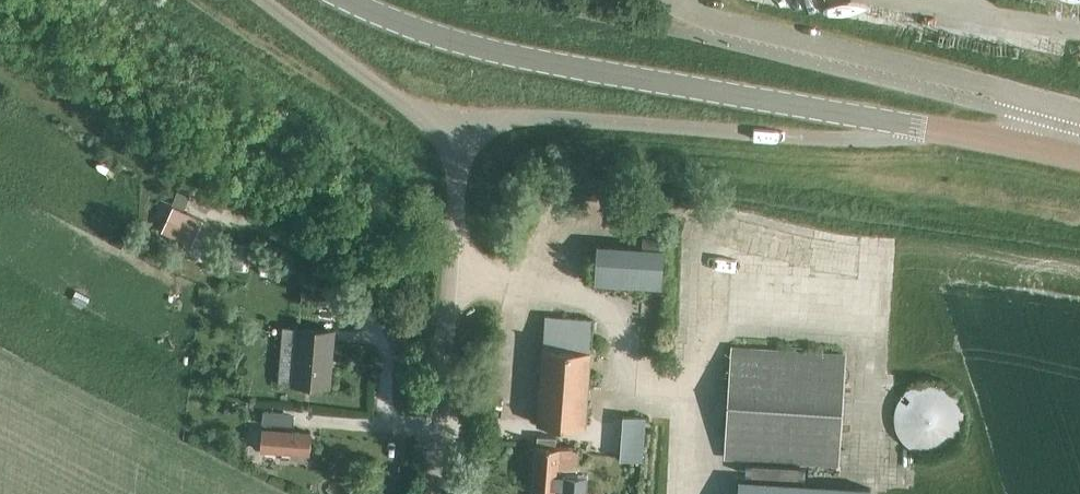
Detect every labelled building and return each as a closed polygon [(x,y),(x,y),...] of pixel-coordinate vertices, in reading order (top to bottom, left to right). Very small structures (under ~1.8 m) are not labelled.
[(173,205),(161,229),(192,243),(203,219),(173,205)] [(664,249),(596,245),(594,285),(662,288),(664,249)] [(591,350),(593,319),(546,316),(544,345),(543,345),(537,423),(586,427),(592,350),(591,350)] [(329,382),(333,331),(299,328),(295,379),(329,382)] [(869,490),(782,484),(784,461),(838,464),(845,357),(730,349),(723,457),(740,458),(738,493),(869,493),(869,490)] [(925,454),(929,454),(932,454),(936,454),(939,453),(943,451),(946,450),(949,448),(952,446),(954,444),(956,441),(958,438),(960,435),(962,432),(963,429),(964,425),(964,422),(964,418),(964,415),(963,411),(962,408),(961,405),(960,401),(958,398),(956,396),(953,393),(951,391),(948,389),(945,387),(942,385),(938,384),(935,384),(931,383),(928,383),(924,383),(921,384),(917,385),(914,386),(911,388),(908,389),(905,392),(903,394),(900,397),(898,400),(897,403),(895,406),(894,409),(893,412),(893,416),(893,419),(893,423),(894,426),(895,430),(896,433),(897,436),(899,439),(901,442),(904,444),(906,447),(909,449),(912,450),(915,452),(919,453),(922,454),(925,454)] [(641,463),(644,418),(623,416),(619,461),(641,463)] [(310,432),(262,428),(260,449),(308,453),(310,432)] [(532,492),(539,492),(539,493),(585,493),(587,475),(576,474),(578,447),(555,445),(556,436),(537,435),(537,444),(536,444),(532,492)]
